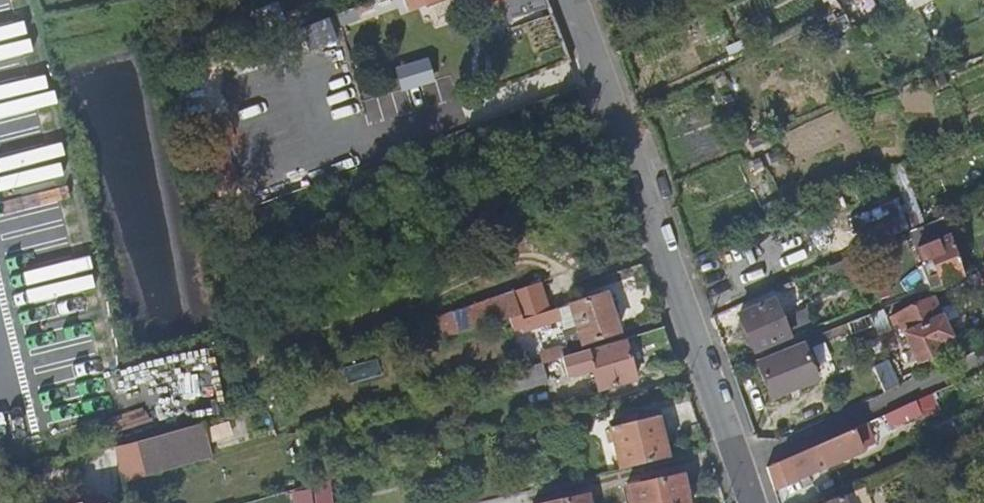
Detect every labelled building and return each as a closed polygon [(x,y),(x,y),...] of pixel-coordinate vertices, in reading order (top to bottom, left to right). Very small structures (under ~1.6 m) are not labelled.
[(425,9),(449,0),(422,0),(425,9)] [(908,14),(933,0),(901,0),(908,14)] [(0,14),(0,28),(17,24),(13,10),(0,14)] [(32,75),(28,53),(40,51),(37,37),(0,44),(0,101),(50,91),(46,72),(32,75)] [(62,136),(54,106),(0,122),(0,154),(62,136)] [(931,222),(938,240),(949,236),(943,218),(931,222)] [(936,273),(942,288),(965,278),(949,236),(938,240),(915,248),(927,277),(936,273)] [(860,252),(839,262),(842,269),(864,261),(860,252)] [(546,305),(539,283),(436,316),(443,338),(509,318),(512,327),(520,324),(521,329),(538,324),(539,326),(561,319),(560,315),(570,312),(574,325),(564,328),(571,348),(618,333),(604,287),(546,305)] [(950,338),(932,300),(890,319),(894,327),(899,325),(912,352),(907,354),(911,362),(916,360),(917,363),(941,351),(938,344),(950,338)] [(739,315),(754,352),(789,338),(774,301),(739,315)] [(570,312),(560,315),(561,319),(564,328),(574,325),(570,312)] [(878,313),(865,318),(875,338),(887,331),(878,313)] [(626,341),(567,357),(573,376),(595,370),(601,389),(636,380),(626,341)] [(805,347),(758,364),(770,397),(817,381),(805,347)] [(875,367),(889,393),(902,387),(888,360),(875,367)] [(546,363),(513,372),(517,390),(551,382),(546,363)] [(889,428),(884,417),(868,424),(873,436),(889,428)] [(613,429),(623,470),(667,460),(657,419),(613,429)] [(203,426),(114,447),(121,485),(212,456),(203,426)] [(863,442),(857,429),(780,463),(785,476),(798,470),(800,475),(859,450),(857,444),(863,442)] [(627,489),(630,502),(688,502),(682,477),(627,489)] [(292,487),(295,502),(336,502),(332,481),(292,487)]
